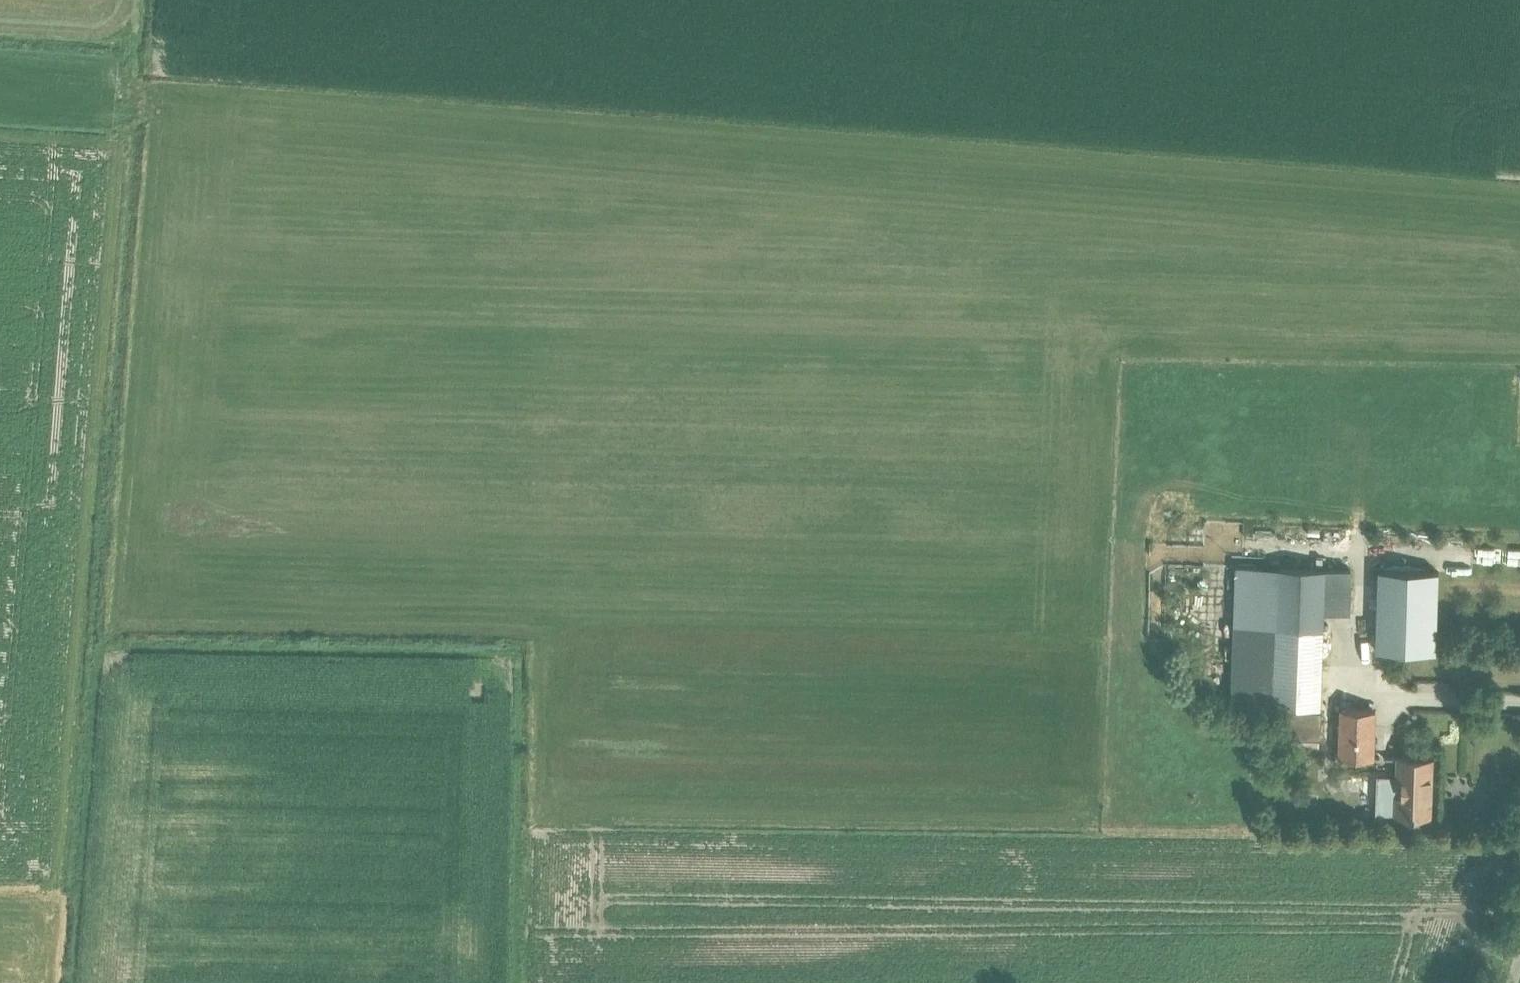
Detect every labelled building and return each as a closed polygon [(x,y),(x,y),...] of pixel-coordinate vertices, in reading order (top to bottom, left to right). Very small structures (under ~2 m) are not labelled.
[(1226,526),(1227,542),(1243,541),(1243,525),(1226,526)] [(1238,563),(1232,702),(1320,706),(1326,567),(1238,563)] [(1378,569),(1376,649),(1436,651),(1436,632),(1438,571),(1378,569)] [(1342,707),(1340,756),(1374,757),(1376,708),(1342,707)] [(1287,712),(1286,746),(1320,747),(1321,713),(1287,712)] [(1378,775),(1377,812),(1395,813),(1430,814),(1432,758),(1397,756),(1397,775),(1378,775)]
